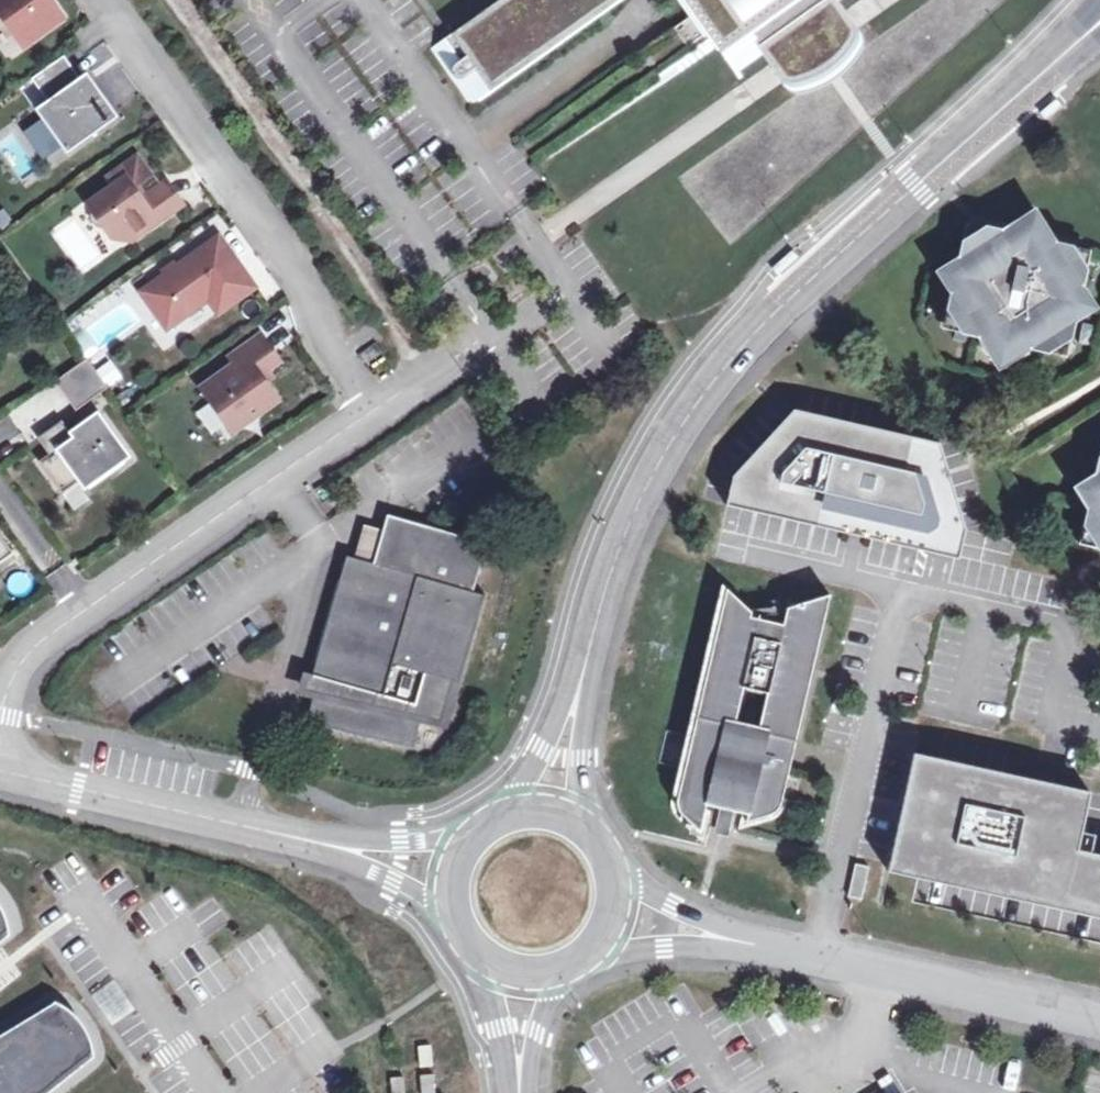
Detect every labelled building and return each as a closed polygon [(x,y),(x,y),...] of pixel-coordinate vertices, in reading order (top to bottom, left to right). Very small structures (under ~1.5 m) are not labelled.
[(25,45),(63,18),(50,0),(0,0),(0,11),(25,45)] [(433,50),(451,76),(447,80),(450,84),(455,81),(473,107),(622,0),(504,0),(433,50)] [(694,16),(640,55),(645,64),(658,82),(712,43),(735,77),(761,58),(770,70),(787,94),(793,98),(801,99),(810,97),(820,93),(828,88),(838,82),(842,79),(850,71),(855,65),(860,58),(862,54),(863,47),(863,44),(861,40),(846,18),(837,4),(842,0),(682,0),(694,16)] [(96,75),(116,65),(105,43),(85,54),(96,75)] [(49,101),(37,110),(43,119),(21,135),(40,162),(63,147),(68,153),(119,117),(93,81),(86,86),(65,56),(33,79),(49,101)] [(1057,106),(1052,100),(1038,113),(1043,119),(1057,106)] [(115,186),(90,205),(113,237),(125,229),(133,240),(182,206),(166,183),(142,200),(133,189),(151,176),(138,158),(110,178),(115,186)] [(966,222),(962,240),(958,256),(935,270),(949,292),(945,311),(941,327),(954,330),(976,335),(979,338),(978,343),(979,348),(980,352),(983,356),(986,360),(989,363),(993,365),(995,365),(999,372),(1036,349),(1058,354),(1067,356),(1071,339),(1074,325),(1099,308),(1083,281),(1087,265),(1091,248),(1081,245),(1058,241),(1054,235),(1037,208),(1010,224),(1002,229),(976,224),(966,222)] [(113,237),(133,240),(125,229),(113,237)] [(209,299),(219,313),(254,288),(219,239),(143,293),(168,328),(209,299)] [(790,260),(784,253),(770,266),(776,273),(790,260)] [(237,364),(203,388),(234,431),(277,401),(260,376),(279,362),(261,337),(232,358),(237,364)] [(76,411),(108,388),(87,359),(55,382),(76,411)] [(112,363),(102,370),(111,383),(121,375),(112,363)] [(714,507),(966,560),(975,524),(943,431),(787,399),(721,469),(714,507)] [(85,490),(131,458),(99,412),(70,432),(62,421),(44,434),(56,451),(39,462),(62,494),(79,482),(85,490)] [(1075,540),(1093,545),(1099,546),(1099,435),(1096,451),(1093,467),(1072,483),(1083,507),(1080,521),(1075,540)] [(370,561),(344,555),(304,725),(410,749),(417,722),(438,727),(440,716),(457,719),(486,591),(473,588),(485,541),(382,516),(370,561)] [(13,553),(0,535),(0,563),(13,553)] [(684,814),(701,831),(712,788),(726,791),(722,806),(736,809),(739,795),(753,798),(748,821),(770,814),(778,810),(782,804),(832,594),(799,603),(798,609),(789,606),(785,623),(753,616),(753,611),(729,588),(680,795),(679,804),(684,814)] [(888,871),(1099,917),(1099,854),(1090,852),(1094,833),(1079,830),(1088,790),(915,752),(888,871)] [(736,809),(722,806),(716,832),(729,836),(736,809)] [(870,865),(856,862),(849,895),(863,898),(870,865)] [(90,1038),(86,1023),(80,1011),(68,997),(53,988),(0,1023),(0,1092),(22,1092),(90,1038)] [(406,1078),(403,1055),(390,1057),(393,1079),(406,1078)] [(430,1074),(415,1075),(417,1092),(432,1092),(430,1074)]
